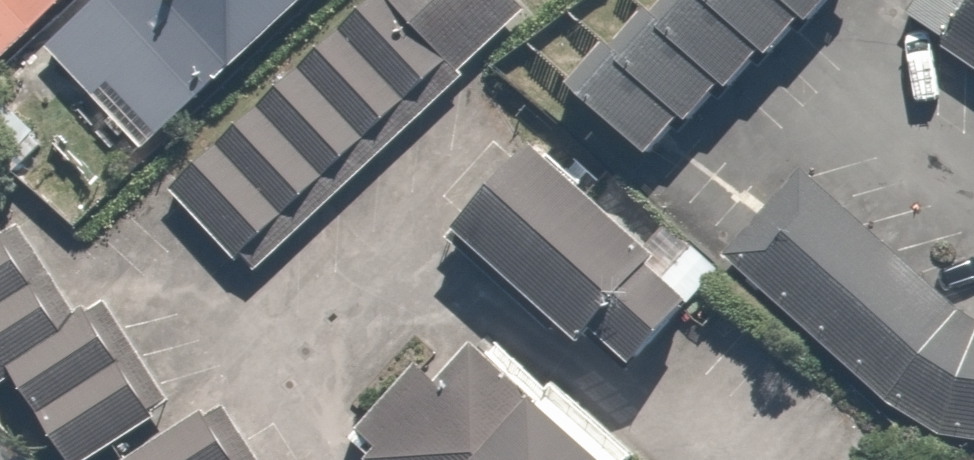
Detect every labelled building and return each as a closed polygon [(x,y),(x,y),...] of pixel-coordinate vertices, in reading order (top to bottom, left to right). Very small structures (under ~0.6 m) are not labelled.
[(18,44),(58,0),(0,0),(0,63),(18,44)] [(18,44),(80,102),(98,82),(164,143),(297,0),(58,0),(18,44)] [(514,0),(369,0),(167,191),(234,262),(240,256),(255,271),(461,77),(456,72),(523,9),(514,0)] [(573,88),(643,163),(819,0),(668,0),(573,88)] [(935,54),(973,80),(973,0),(972,0),(935,54)] [(685,303),(532,149),(449,231),(602,385),(685,303)] [(957,310),(800,173),(727,256),(858,377),(889,408),(934,437),(973,444),(973,320),(957,310)] [(72,315),(15,224),(0,233),(0,384),(11,378),(63,459),(87,459),(154,418),(149,410),(167,399),(104,301),(86,312),(83,307),(72,315)] [(465,342),(433,381),(414,363),(353,430),(374,449),(363,459),(592,459),(465,342)] [(222,405),(203,418),(198,412),(124,459),(256,459),(222,405)]
